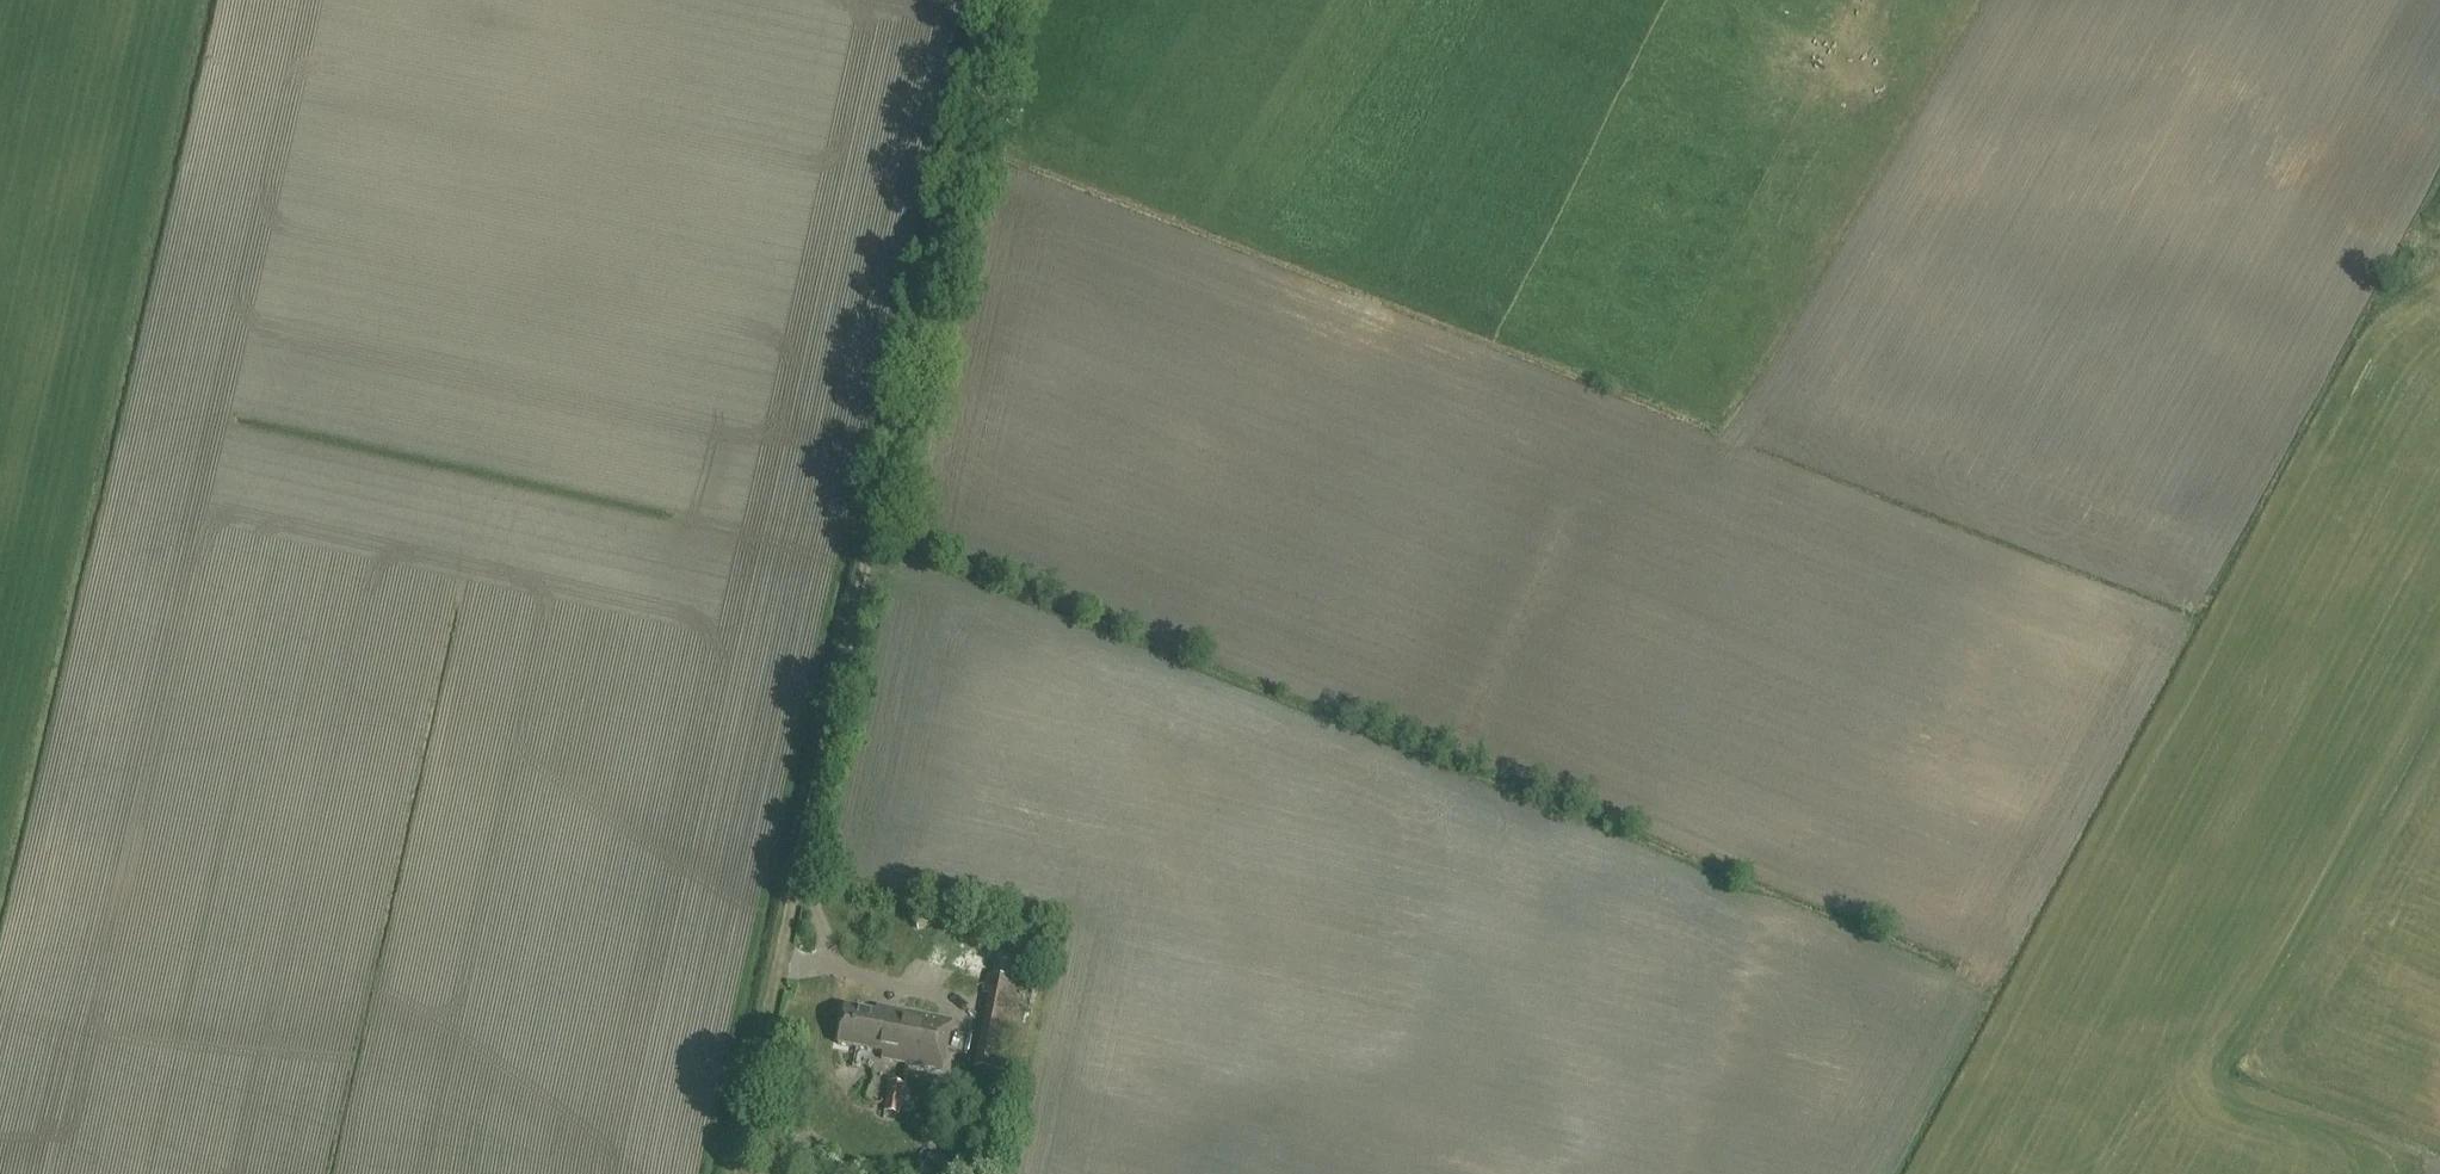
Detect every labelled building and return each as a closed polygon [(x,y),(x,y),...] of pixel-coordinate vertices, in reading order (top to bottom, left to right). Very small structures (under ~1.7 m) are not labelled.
[(977,1066),(1002,1071),(1020,979),(994,974),(977,1066)] [(874,1012),(844,1007),(838,1045),(881,1052),(880,1058),(942,1069),(950,1020),(886,1008),(885,1014),(874,1012)] [(899,1104),(900,1104),(904,1084),(890,1082),(886,1102),(884,1111),(898,1114),(899,1104)]
